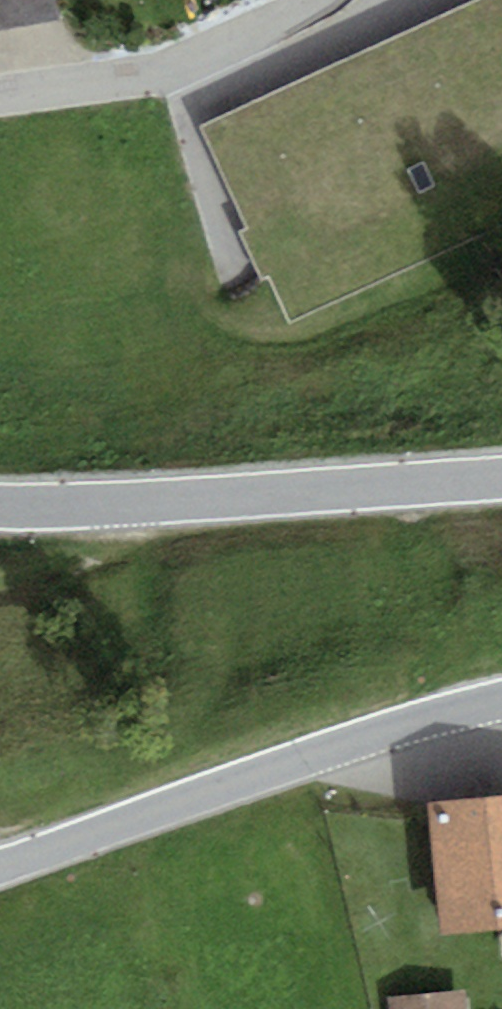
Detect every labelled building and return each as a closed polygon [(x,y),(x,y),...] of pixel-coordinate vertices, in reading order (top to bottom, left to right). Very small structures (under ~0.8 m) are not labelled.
[(83,23),(79,0),(0,0),(0,35),(83,23)] [(444,813),(457,939),(501,934),(501,807),(444,813)]
